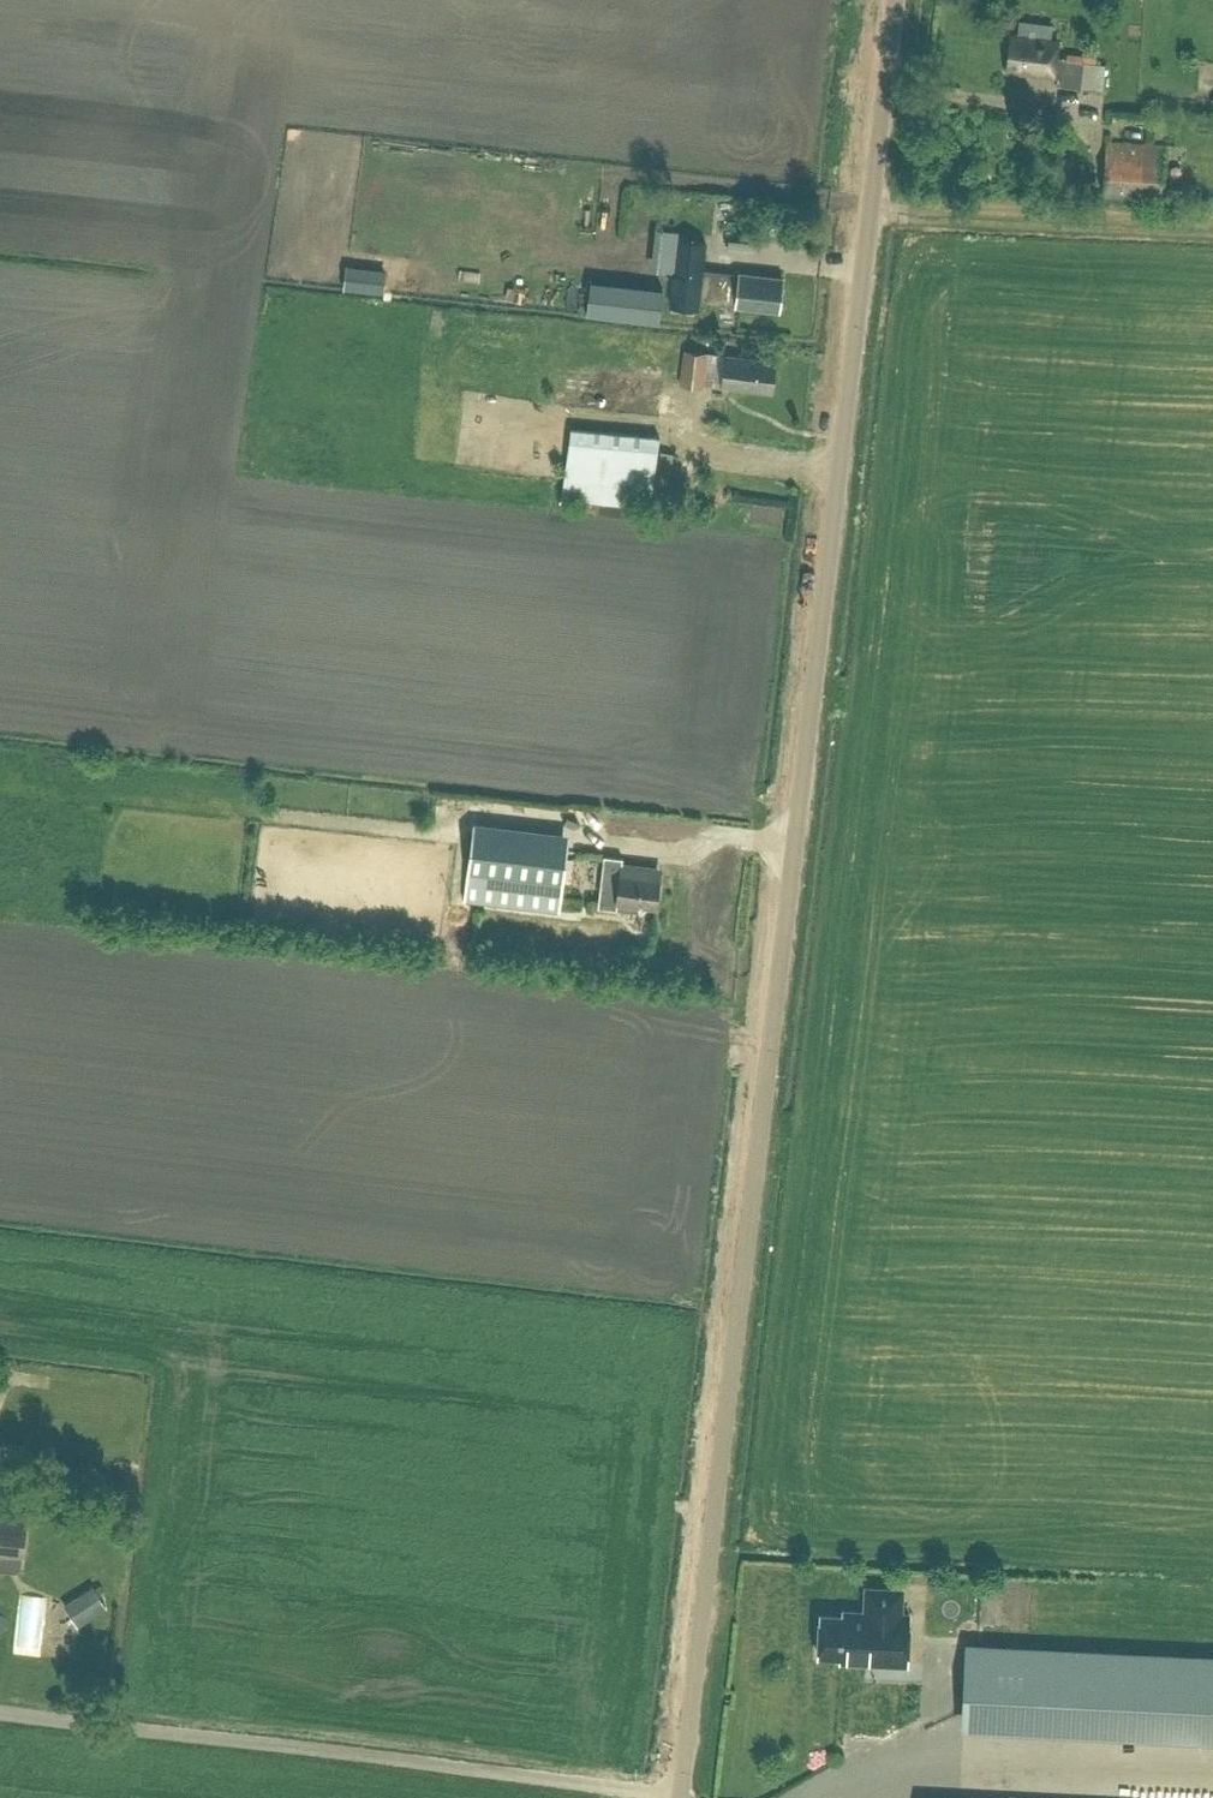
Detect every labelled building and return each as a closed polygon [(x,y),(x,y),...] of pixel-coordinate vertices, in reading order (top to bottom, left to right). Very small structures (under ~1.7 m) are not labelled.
[(1082,89),(1084,65),(1065,63),(1065,60),(1055,59),(1057,41),(1008,37),(1005,73),(1063,79),(1062,87),(1082,89)] [(1109,81),(1109,57),(1088,57),(1088,81),(1109,81)] [(1161,201),(1165,144),(1106,141),(1102,198),(1161,201)] [(780,310),(783,278),(741,273),(703,269),(706,241),(678,238),(671,306),(698,308),(699,301),(736,305),(780,310)] [(348,265),(346,285),(382,289),(384,269),(348,265)] [(773,391),(776,359),(727,354),(707,352),(684,350),(680,383),(702,386),(731,386),(773,391)] [(561,499),(649,507),(659,436),(571,428),(561,499)] [(495,862),(494,851),(487,851),(486,838),(472,838),(473,863),(495,862)] [(568,847),(520,841),(512,906),(561,912),(564,883),(568,847)] [(657,904),(660,877),(648,875),(649,865),(623,862),(623,856),(604,854),(598,906),(617,908),(618,900),(657,904)] [(27,1513),(0,1510),(0,1568),(16,1569),(20,1566),(22,1552),(23,1552),(27,1513)] [(88,1578),(59,1592),(68,1611),(98,1597),(88,1578)] [(33,1645),(33,1586),(6,1586),(6,1645),(33,1645)] [(821,1613),(819,1654),(841,1655),(841,1660),(866,1661),(887,1662),(907,1663),(908,1643),(909,1634),(910,1613),(901,1613),(902,1589),(867,1587),(865,1611),(843,1610),(843,1614),(821,1613)] [(997,1684),(995,1712),(1028,1714),(1032,1646),(967,1643),(965,1683),(997,1684)]
